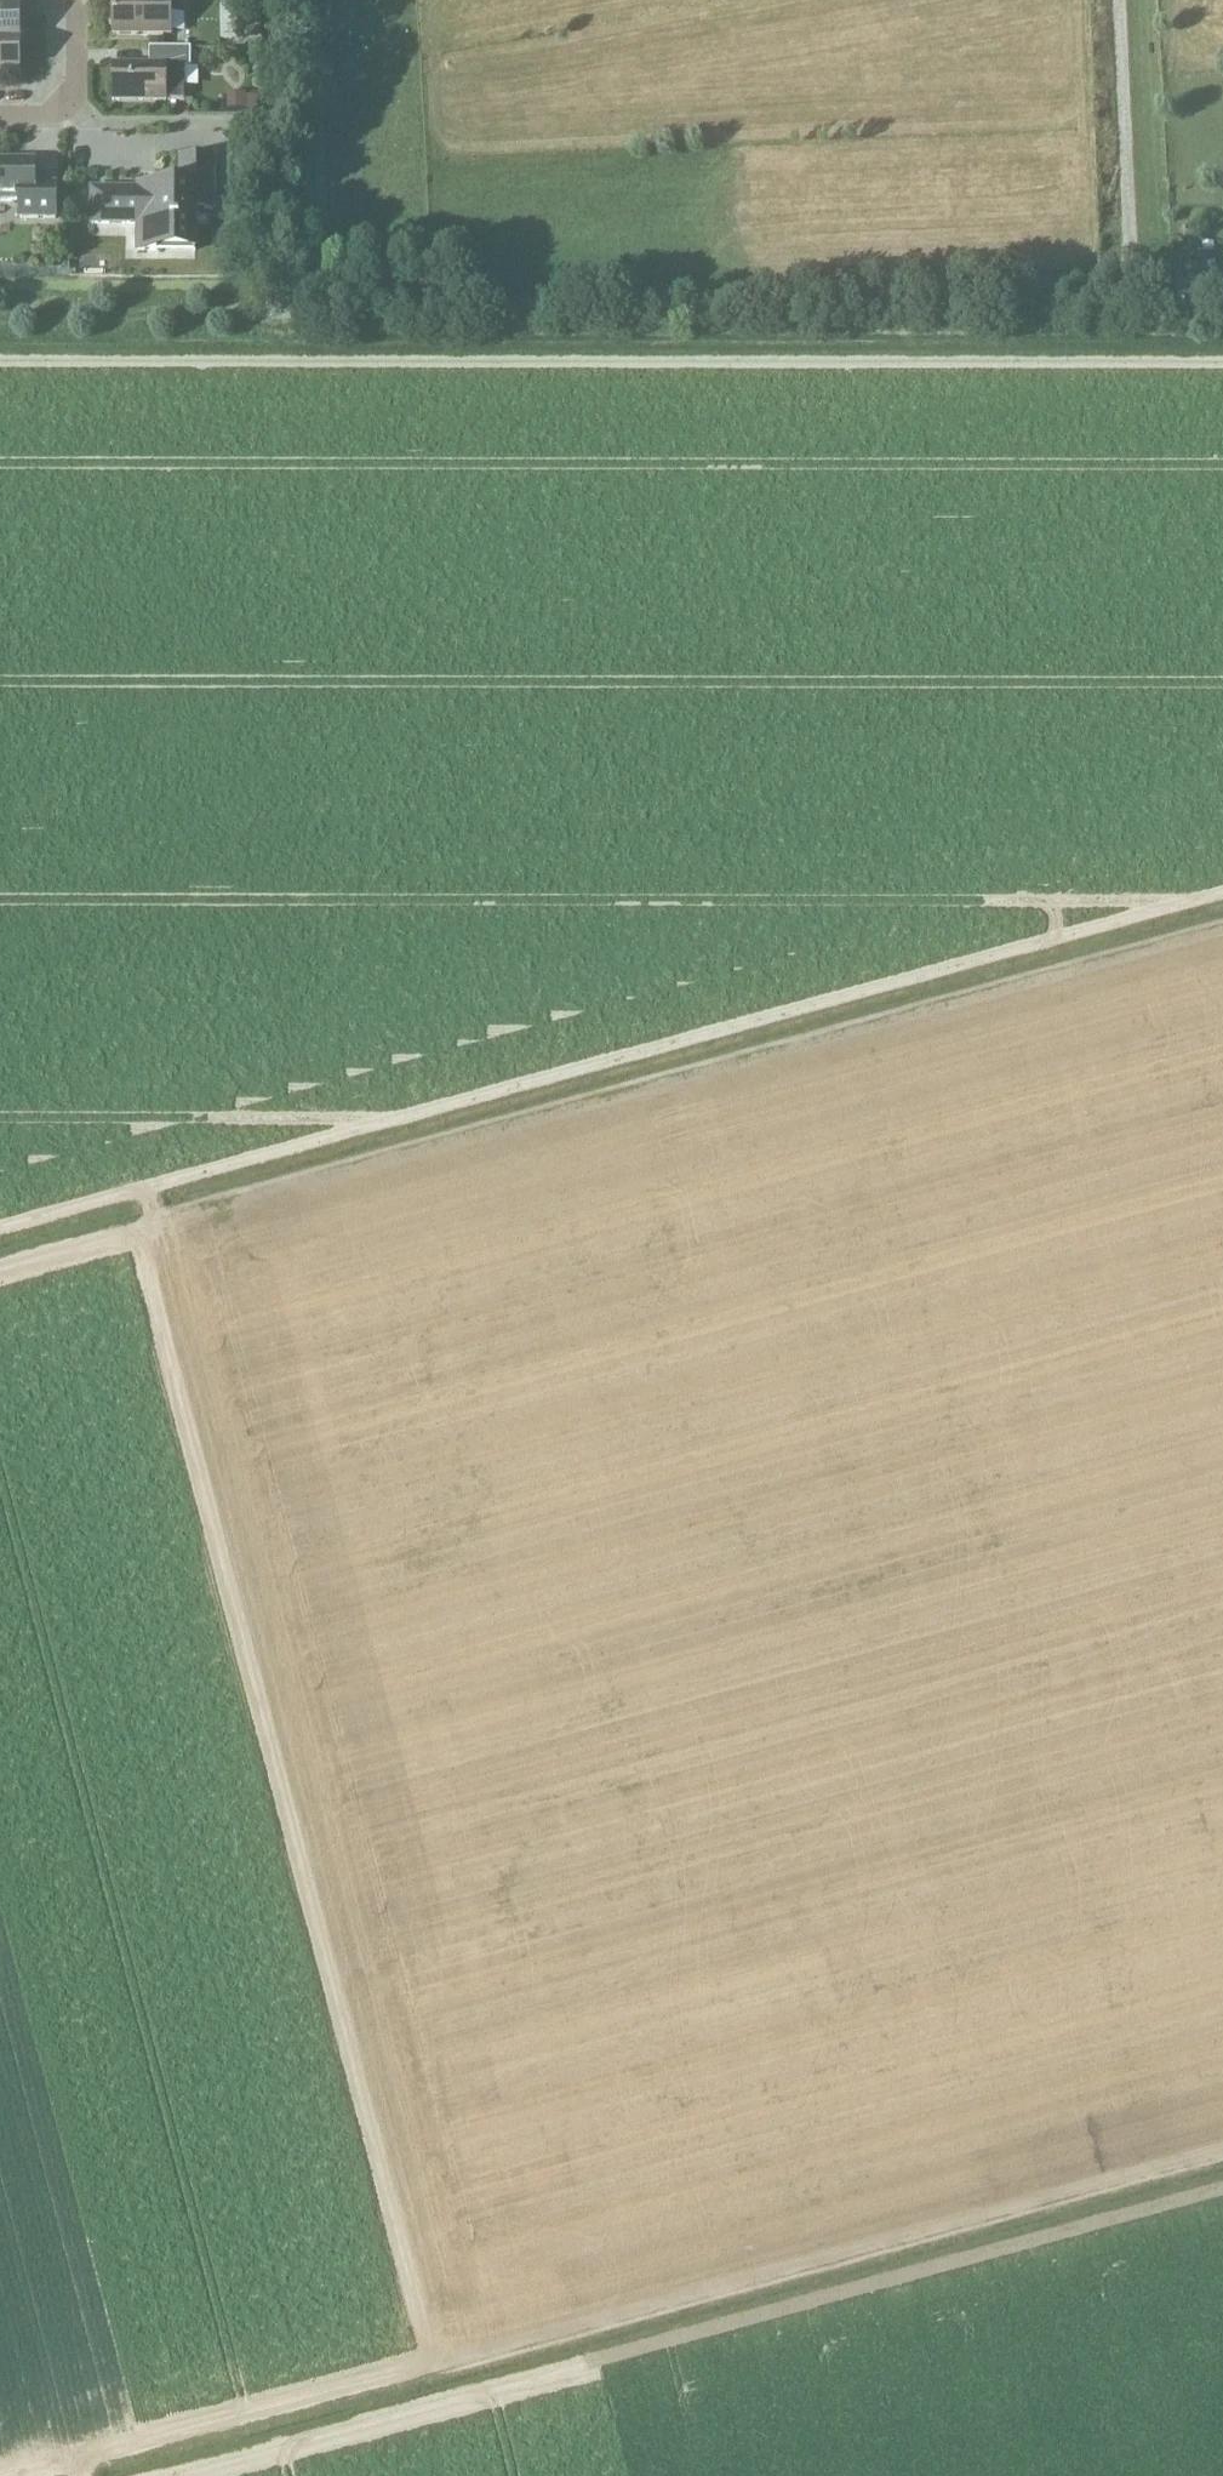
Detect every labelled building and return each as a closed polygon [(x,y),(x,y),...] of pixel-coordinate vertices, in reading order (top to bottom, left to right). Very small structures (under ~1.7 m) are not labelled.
[(20,43),(20,0),(0,0),(0,43),(20,43)] [(113,35),(171,35),(171,0),(113,0),(113,35)] [(0,43),(0,71),(20,71),(20,43),(0,43)] [(190,66),(190,48),(149,48),(149,65),(113,65),(113,101),(166,101),(166,100),(178,100),(178,66),(190,66)] [(213,209),(213,159),(181,159),(181,185),(138,185),(138,190),(92,189),(92,223),(138,224),(138,251),(157,251),(157,247),(189,247),(189,209),(213,209)] [(55,184),(35,185),(35,161),(0,161),(0,201),(20,201),(20,218),(55,218),(55,184)]
